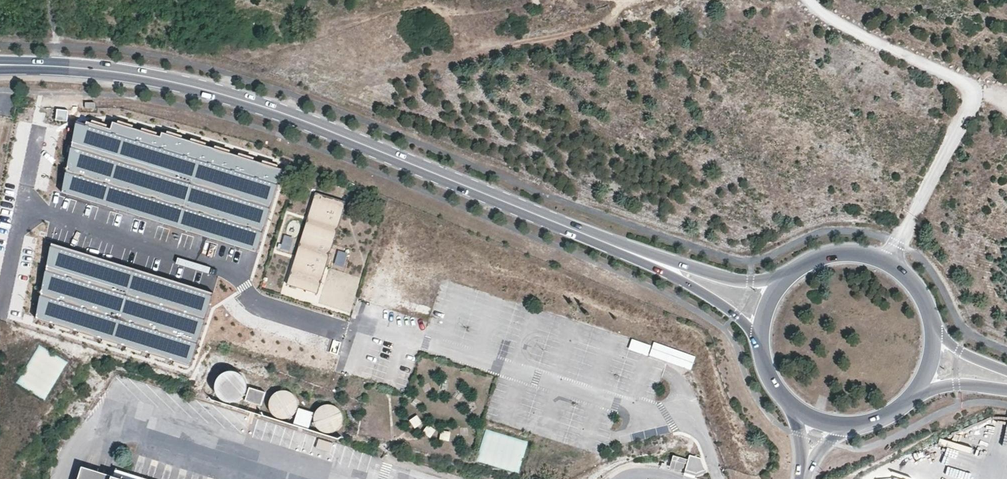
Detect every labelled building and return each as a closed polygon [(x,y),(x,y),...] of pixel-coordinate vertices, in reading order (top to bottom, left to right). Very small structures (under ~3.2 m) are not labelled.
[(283,178),(79,119),(59,186),(263,246),(283,178)] [(316,193),(287,285),(318,294),(346,202),(316,193)] [(293,253),(296,236),(284,233),(280,250),(293,253)] [(213,294),(54,247),(34,312),(193,360),(213,294)] [(334,264),(344,266),(347,251),(337,249),(334,264)] [(350,313),(361,278),(328,268),(317,303),(350,313)] [(641,352),(645,345),(634,339),(630,346),(641,352)] [(654,343),(650,355),(691,370),(696,357),(654,343)] [(51,385),(38,377),(40,374),(36,371),(29,380),(24,377),(20,383),(43,398),(51,385)] [(245,390),(245,385),(244,380),(241,376),(237,373),(232,372),(227,372),(222,374),(219,377),(216,381),(215,386),(216,391),(218,396),(222,399),(226,401),(231,402),(236,401),(240,398),(243,394),(245,390)] [(249,388),(245,401),(260,406),(264,393),(249,388)] [(298,408),(298,403),(297,398),(294,394),(290,391),(285,390),(280,390),(275,392),(271,395),(269,400),(268,405),(268,410),(271,414),(274,417),(279,420),(284,420),(289,419),(293,417),(296,413),(298,408)] [(344,422),(344,417),(342,412),(339,408),(335,405),(330,404),(325,404),(321,406),(317,409),(314,414),(313,419),(314,423),(316,428),(320,431),(324,434),(329,434),(334,433),(339,430),(342,427),(344,422)] [(298,408),(293,425),(308,429),(313,413),(298,408)] [(519,473),(528,441),(485,429),(476,460),(519,473)] [(331,452),(333,443),(318,438),(316,447),(331,452)] [(674,457),(671,468),(680,470),(682,469),(683,465),(688,466),(686,472),(697,475),(706,471),(702,459),(691,456),(689,462),(674,457)] [(115,470),(113,478),(81,467),(77,478),(145,478),(115,470)]
